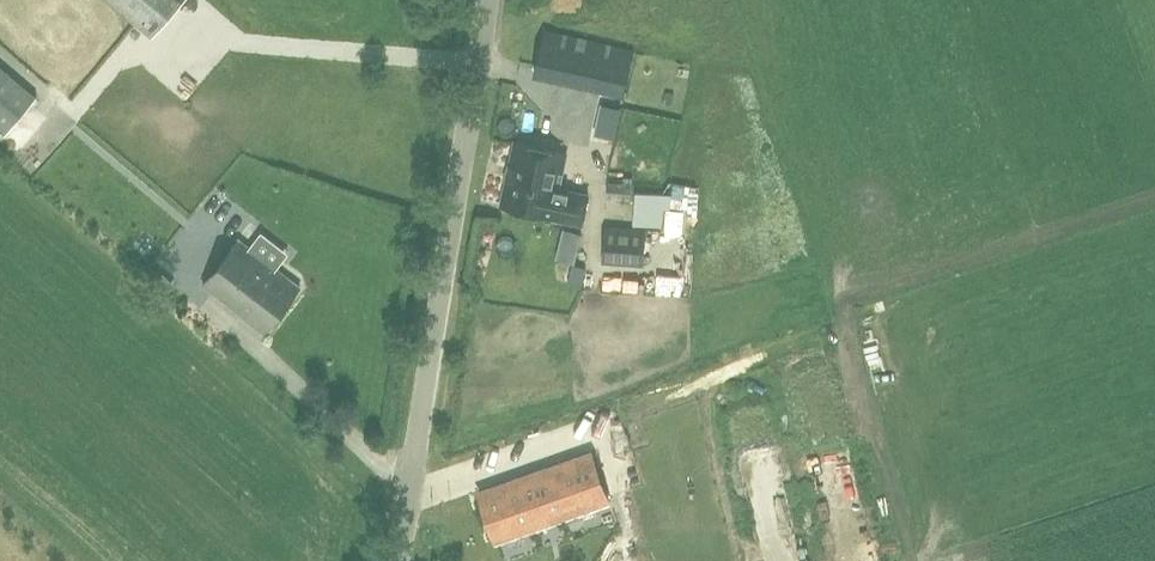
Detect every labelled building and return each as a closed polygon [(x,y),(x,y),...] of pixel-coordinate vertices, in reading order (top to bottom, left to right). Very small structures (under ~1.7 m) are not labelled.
[(182,0),(115,0),(153,33),(182,0)] [(624,91),(633,51),(544,31),(535,71),(624,91)] [(37,96),(0,65),(0,129),(6,133),(37,96)] [(620,141),(622,98),(598,97),(597,140),(620,141)] [(507,180),(543,188),(544,181),(558,185),(566,153),(515,142),(507,180)] [(558,185),(544,181),(543,188),(507,180),(502,205),(517,208),(582,223),(588,195),(558,188),(558,185)] [(630,200),(631,183),(606,181),(606,197),(630,200)] [(662,225),(663,194),(633,191),(631,223),(662,225)] [(643,265),(645,229),(605,226),(603,262),(643,265)] [(265,332),(300,286),(239,239),(204,285),(265,332)] [(495,539),(608,500),(592,453),(479,493),(495,539)]
